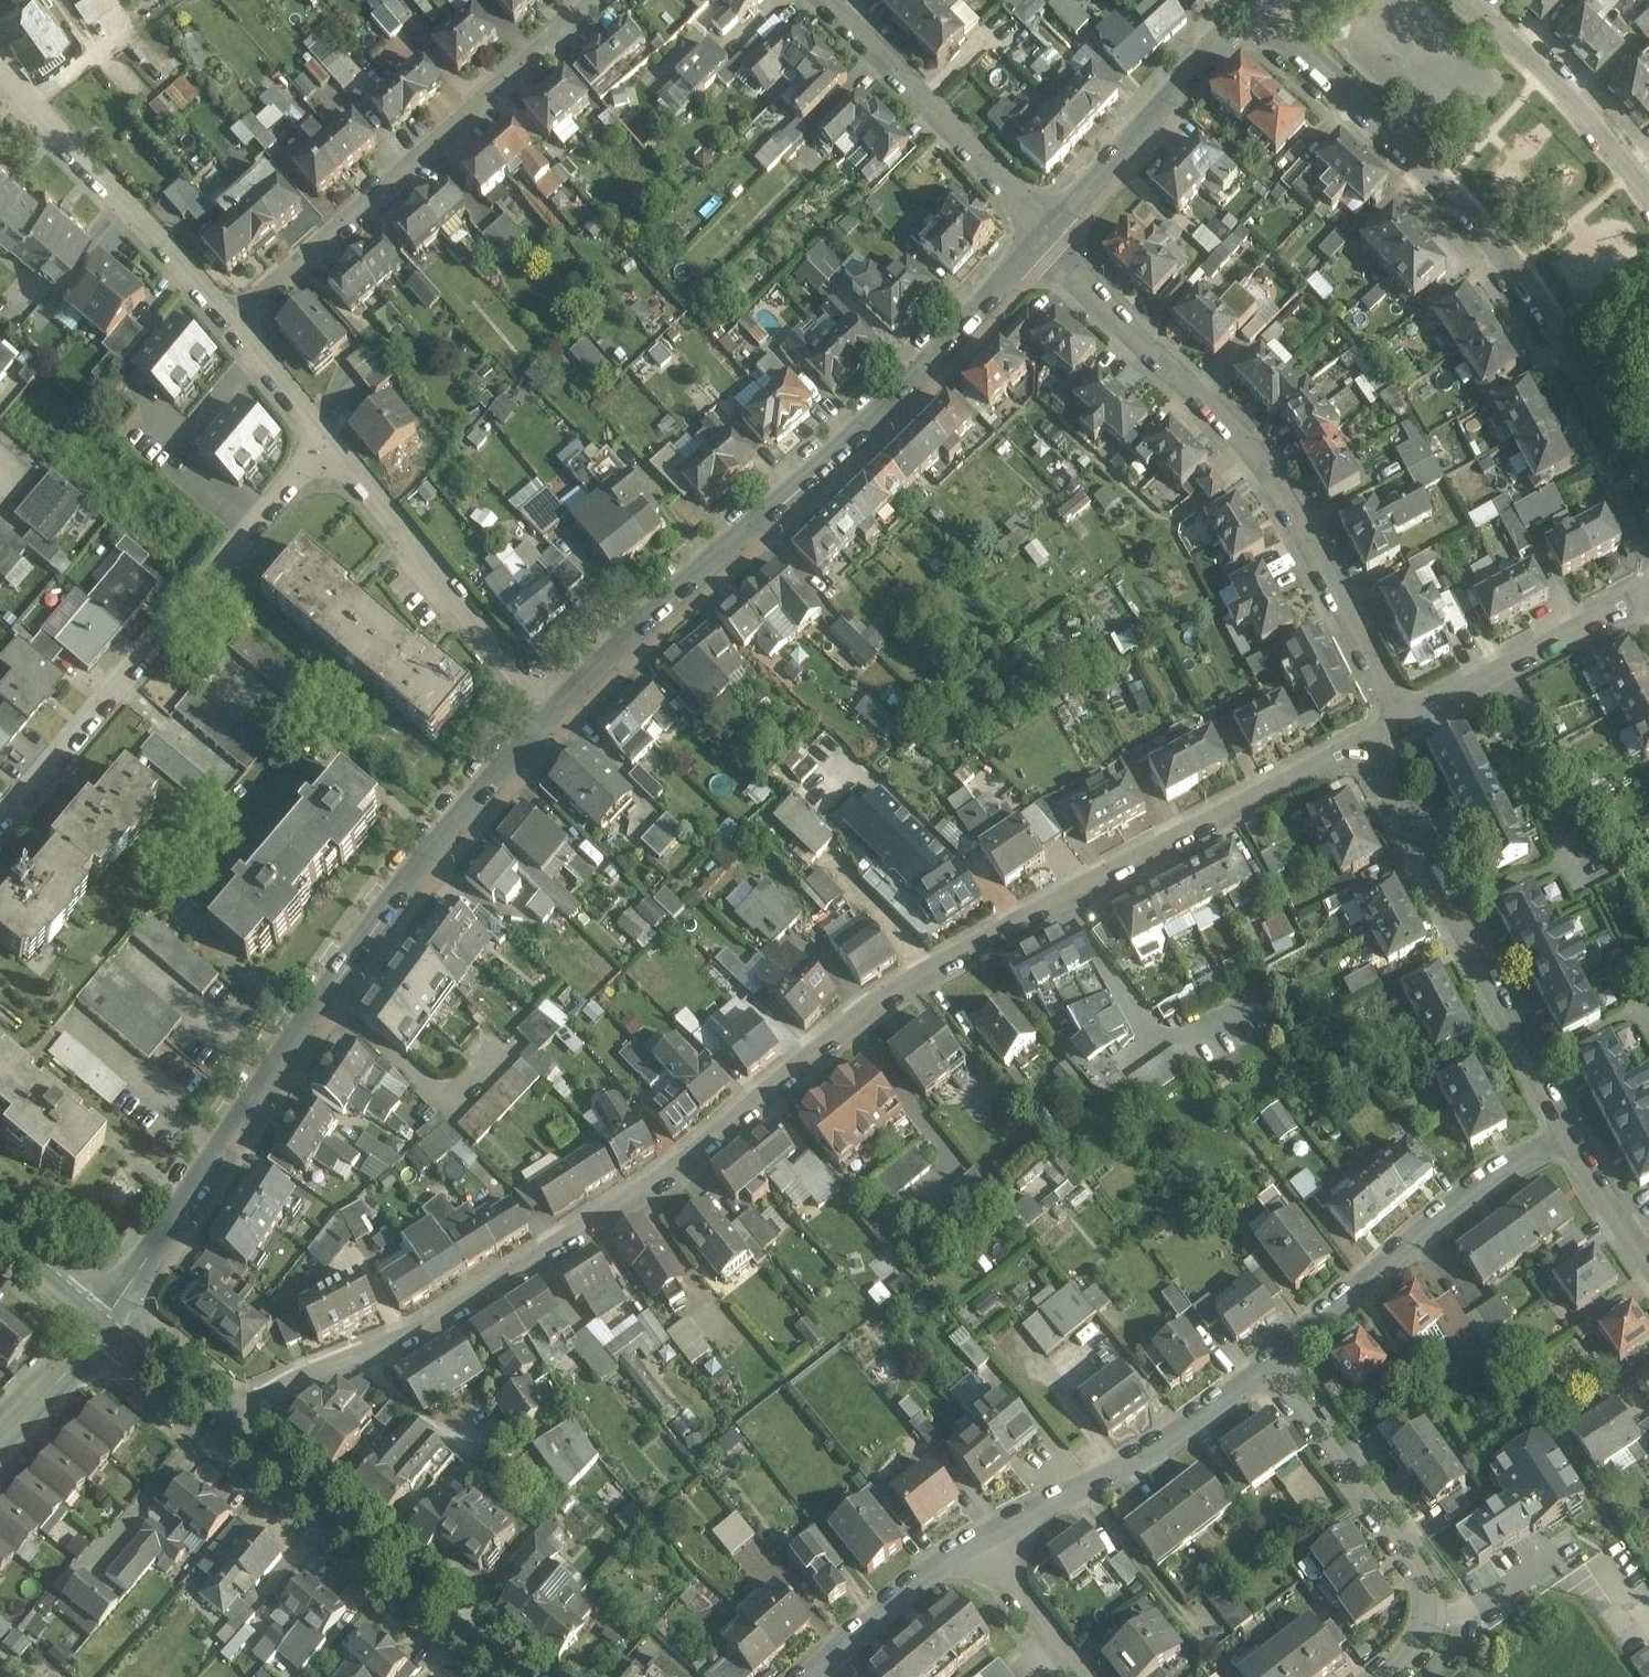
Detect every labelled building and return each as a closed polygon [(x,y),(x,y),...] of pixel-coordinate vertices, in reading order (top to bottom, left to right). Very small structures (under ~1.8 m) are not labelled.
[(0,17),(0,22),(37,75),(81,44),(49,0),(24,0),(0,17)] [(74,3),(89,23),(119,1),(118,0),(79,0),(74,3)] [(417,8),(432,24),(442,16),(434,5),(429,0),(426,0),(417,8)] [(474,11),(471,13),(459,0),(440,0),(434,5),(442,16),(454,29),(477,54),(497,37),(474,11)] [(530,0),(495,0),(514,22),(534,4),(530,0)] [(728,9),(739,19),(739,20),(759,0),(719,0),(728,9)] [(886,13),(912,39),(939,12),(933,6),(927,0),(899,0),(886,13)] [(933,6),(939,12),(951,0),(939,0),(933,6)] [(939,12),(945,18),(959,5),(953,0),(951,0),(939,12)] [(1001,6),(1011,17),(1029,0),(1007,0),(1001,6)] [(1089,22),(1071,0),(1052,0),(1049,2),(1074,34),(1089,22)] [(1165,0),(1140,0),(1133,6),(1141,14),(1132,22),(1133,22),(1156,48),(1185,21),(1165,0)] [(1577,2),(1576,1),(1569,9),(1570,9),(1558,21),(1577,39),(1604,11),(1596,4),(1599,0),(1579,0),(1577,2)] [(1635,18),(1644,28),(1648,23),(1648,5),(1635,18)] [(403,28),(385,7),(372,17),(390,39),(403,28)] [(728,9),(712,24),(723,35),(739,19),(728,9)] [(1604,11),(1577,39),(1596,58),(1608,45),(1609,45),(1614,39),(1629,24),(1617,13),(1612,19),(1604,11)] [(945,18),(939,12),(912,39),(938,65),(965,38),(945,18)] [(1156,48),(1133,22),(1122,32),(1118,28),(1109,36),(1113,40),(1104,49),(1128,74),(1156,48)] [(626,23),(584,60),(602,81),(644,43),(626,23)] [(477,54),(454,29),(434,46),(457,72),(477,54)] [(823,56),(800,32),(793,40),(786,33),(780,33),(777,36),(777,41),(772,41),(766,47),(744,69),(767,92),(777,82),(775,80),(786,69),(798,81),(823,56)] [(1092,52),(1074,34),(1071,37),(1077,42),(1073,46),(1085,58),(1092,52)] [(396,54),(382,38),(366,52),(380,68),(384,64),(396,54)] [(729,65),(717,77),(727,87),(744,69),(766,47),(757,38),(729,65)] [(711,46),(679,78),(697,97),(717,77),(729,65),(711,46)] [(1631,56),(1631,55),(1623,62),(1624,62),(1611,73),(1614,76),(1611,79),(1618,87),(1621,85),(1631,96),(1648,80),(1648,61),(1643,55),(1647,52),(1642,47),(1631,56)] [(366,52),(365,51),(359,57),(367,66),(364,69),(371,77),(378,71),(380,74),(383,71),(380,68),(366,52)] [(1073,75),(1049,52),(1040,61),(1053,73),(1065,84),(1073,75)] [(1103,63),(1092,52),(1085,58),(1096,69),(1096,70),(1103,63)] [(353,78),(333,55),(321,66),(341,89),(353,78)] [(798,81),(783,96),(783,97),(781,101),(791,111),(803,123),(822,104),(847,79),(824,56),(823,56),(798,81)] [(330,78),(314,60),(304,68),(321,86),(330,78)] [(397,79),(393,83),(416,109),(441,86),(418,60),(397,79)] [(602,81),(584,60),(573,70),(591,90),(602,81)] [(388,69),(384,64),(380,68),(383,71),(384,73),(388,69)] [(1245,66),(1236,67),(1211,94),(1242,123),(1255,109),(1271,92),(1271,91),(1245,66)] [(397,79),(388,69),(384,73),(393,83),(397,79)] [(1118,97),(1093,73),(1096,70),(1096,69),(1083,84),(1074,93),(1100,117),(1118,97)] [(1065,84),(1053,73),(1045,82),(1057,92),(1065,84)] [(1083,84),(1073,75),(1065,84),(1074,93),(1083,84)] [(589,103),(566,76),(546,94),(569,121),(589,103)] [(679,78),(660,96),(678,115),(697,97),(679,78)] [(1631,96),(1640,107),(1636,109),(1645,120),(1648,117),(1648,118),(1648,80),(1631,96)] [(416,109),(393,83),(368,104),(391,130),(416,109)] [(1074,93),(1065,84),(1057,92),(1066,101),(1074,93)] [(189,85),(175,97),(193,117),(207,105),(189,85)] [(316,121),(294,96),(287,103),(273,89),(261,100),(270,111),(274,107),(289,124),(290,124),(300,136),(316,121)] [(1304,122),(1271,92),(1255,109),(1262,115),(1249,129),(1276,153),(1304,122)] [(1100,117),(1074,93),(1066,101),(1056,112),(1083,135),(1100,117)] [(569,121),(546,94),(526,112),(549,138),(569,121)] [(863,95),(838,120),(850,133),(860,143),(886,118),(863,95)] [(1022,97),(1012,107),(1017,112),(1018,111),(1027,102),(1022,97)] [(1012,107),(1007,102),(1001,110),(1010,120),(1017,112),(1012,107)] [(1039,112),(1027,102),(1018,111),(1030,122),(1039,112)] [(185,122),(168,103),(159,112),(176,131),(185,122)] [(1017,112),(1010,120),(1021,131),(1030,122),(1018,111),(1017,112)] [(1039,112),(1030,122),(1039,130),(1048,121),(1039,112)] [(1048,121),(1039,130),(1065,155),(1083,135),(1056,112),(1048,121)] [(277,145),(251,115),(241,124),(267,154),(277,145)] [(376,144),(353,117),(333,135),(357,161),(357,162),(376,144)] [(886,118),(860,143),(873,156),(883,167),(884,167),(909,142),(886,118)] [(838,120),(820,137),(833,150),(850,133),(838,120)] [(1039,130),(1030,122),(1021,131),(1030,140),(1039,130)] [(324,124),(305,141),(310,147),(316,143),(320,147),(333,135),(324,124)] [(533,153),(510,126),(484,149),(507,175),(519,165),(532,153),(533,153)] [(1030,140),(1021,150),(1047,174),(1065,155),(1039,130),(1030,140)] [(357,161),(333,135),(320,147),(316,143),(310,147),(337,178),(357,161)] [(792,148),(780,136),(755,160),(768,172),(792,148)] [(1365,160),(1340,137),(1316,163),(1340,185),(1365,160)] [(1303,139),(1286,157),(1294,165),(1311,147),(1303,139)] [(310,147),(305,141),(299,147),(308,157),(296,167),(294,169),(317,195),(337,178),(310,147)] [(1223,165),(1198,142),(1177,165),(1202,188),(1210,180),(1223,165)] [(299,147),(288,155),(292,159),(290,161),(296,167),(308,157),(299,147)] [(484,149),(459,170),(482,197),(483,197),(490,205),(492,204),(492,203),(504,193),(497,184),(507,175),(484,149)] [(550,173),(532,153),(519,165),(537,185),(550,173)] [(873,156),(857,171),(868,182),(883,167),(873,156)] [(1301,160),(1281,182),(1290,191),(1292,189),(1292,188),(1310,169),(1301,160)] [(1389,182),(1365,160),(1340,185),(1348,193),(1364,208),(1389,182)] [(1340,185),(1316,163),(1310,169),(1292,188),(1292,189),(1316,211),(1324,203),(1340,185)] [(1177,165),(1164,179),(1159,174),(1149,184),(1155,189),(1154,189),(1179,212),(1202,188),(1177,165)] [(1237,178),(1223,165),(1210,180),(1223,192),(1237,178)] [(5,241),(11,235),(10,234),(40,200),(39,200),(0,166),(0,237),(5,241)] [(267,169),(253,181),(265,195),(270,190),(265,185),(274,177),(278,183),(279,182),(267,169)] [(278,183),(274,177),(265,185),(270,190),(265,195),(253,181),(239,193),(251,207),(254,205),(277,231),(303,208),(279,182),(278,183)] [(184,181),(167,197),(183,215),(187,211),(192,207),(192,206),(181,194),(189,187),(184,181)] [(443,184),(418,206),(441,232),(445,229),(466,210),(443,184)] [(1340,185),(1324,203),(1332,210),(1348,193),(1340,185)] [(200,199),(189,187),(181,194),(192,206),(200,199)] [(975,209),(956,191),(945,203),(955,212),(943,226),(973,253),(994,230),(974,211),(975,209)] [(87,229),(45,193),(39,200),(40,200),(10,234),(11,235),(51,270),(87,229)] [(239,193),(218,212),(225,220),(232,214),(236,220),(251,207),(239,193)] [(200,199),(192,206),(192,207),(187,211),(198,223),(215,209),(204,196),(200,199)] [(251,207),(236,220),(232,214),(225,220),(224,221),(229,226),(253,253),(277,231),(254,205),(251,207)] [(441,232),(418,206),(394,227),(418,253),(441,232)] [(860,222),(852,213),(839,225),(848,234),(860,222)] [(1394,214),(1361,244),(1390,275),(1423,245),(1394,214)] [(229,227),(214,240),(209,234),(201,241),(206,247),(205,247),(228,274),(253,253),(229,226),(224,221),(229,227)] [(973,253),(943,226),(933,236),(922,227),(912,238),(932,256),(933,254),(954,274),(973,253)] [(1146,244),(1128,227),(1104,254),(1128,277),(1160,242),(1154,236),(1146,244)] [(456,241),(445,229),(441,232),(452,244),(456,241)] [(1221,246),(1202,229),(1192,240),(1211,257),(1221,246)] [(456,241),(452,244),(454,246),(461,254),(474,242),(465,232),(456,241)] [(1348,242),(1337,232),(1319,250),(1330,261),(1348,242)] [(1229,238),(1214,255),(1224,263),(1238,246),(1229,238)] [(378,242),(353,263),(376,290),(401,268),(378,242)] [(1177,273),(1159,256),(1167,248),(1160,242),(1128,277),(1153,299),(1177,273)] [(1447,271),(1423,245),(1390,275),(1414,301),(1447,271)] [(461,254),(454,246),(448,251),(460,263),(465,259),(461,254)] [(821,246),(808,258),(809,263),(829,284),(844,269),(821,246)] [(1224,263),(1214,255),(1203,269),(1212,277),(1224,263)] [(85,275),(63,301),(85,320),(123,275),(101,257),(85,275)] [(857,257),(844,272),(857,285),(871,270),(857,257)] [(376,290),(353,263),(329,285),(351,311),(376,290)] [(935,289),(908,264),(887,286),(916,313),(929,299),(927,297),(935,289)] [(73,265),(51,291),(63,301),(85,275),(73,265)] [(887,286),(871,270),(857,285),(853,290),(867,303),(865,305),(866,307),(893,332),(900,325),(902,327),(916,313),(887,286)] [(123,275),(85,320),(108,340),(146,295),(123,275)] [(441,297),(422,276),(410,287),(429,308),(441,297)] [(1181,281),(1161,303),(1170,312),(1190,289),(1181,281)] [(1222,300),(1210,289),(1203,289),(1175,319),(1194,338),(1222,307),(1222,300)] [(1222,307),(1194,338),(1214,356),(1238,331),(1239,332),(1258,312),(1236,292),(1222,307)] [(1464,294),(1441,309),(1438,304),(1426,312),(1436,328),(1440,325),(1459,351),(1492,329),(1484,319),(1479,315),(1464,294)] [(880,350),(834,301),(823,312),(840,331),(829,342),(857,371),(880,350)] [(310,304),(280,329),(308,363),(338,337),(310,304)] [(403,321),(390,306),(376,318),(389,333),(403,321)] [(778,331),(757,307),(748,316),(769,339),(778,331)] [(1028,314),(999,343),(1011,355),(1026,339),(1032,344),(1033,344),(1031,342),(1043,329),(1028,314)] [(1043,329),(1031,342),(1033,344),(1051,361),(1075,333),(1055,315),(1043,329)] [(769,339),(748,316),(739,324),(759,348),(769,339)] [(1258,318),(1241,335),(1250,343),(1266,326),(1258,318)] [(145,338),(129,325),(112,345),(128,358),(145,338)] [(220,362),(188,329),(160,357),(179,378),(162,394),(173,407),(220,362)] [(1492,329),(1459,351),(1477,378),(1473,381),(1483,396),(1495,388),(1492,383),(1516,367),(1501,346),(1500,341),(1492,329)] [(1075,333),(1051,361),(1071,378),(1072,378),(1082,367),(1096,352),(1075,333)] [(857,371),(829,342),(817,353),(799,334),(787,345),(833,393),(857,371)] [(592,377),(609,364),(587,337),(571,350),(592,377)] [(1011,355),(999,343),(998,345),(1000,346),(982,364),(1008,390),(1027,371),(1011,355)] [(383,366),(366,346),(347,362),(363,383),(383,366)] [(0,350),(0,378),(14,362),(0,350)] [(1262,352),(1236,377),(1254,396),(1281,371),(1262,352)] [(35,358),(17,378),(28,387),(45,366),(35,358)] [(811,403),(772,358),(757,370),(775,390),(766,398),(793,429),(809,415),(804,409),(811,403)] [(1008,390),(982,364),(963,385),(989,410),(1008,390)] [(383,366),(363,383),(373,395),(394,377),(384,366),(383,366)] [(1096,380),(1082,367),(1072,378),(1071,378),(1070,379),(1085,391),(1096,380)] [(1281,371),(1254,396),(1273,415),(1279,409),(1307,387),(1307,386),(1306,386),(1300,380),(1294,385),(1281,371)] [(1394,390),(1383,371),(1374,377),(1385,395),(1394,390)] [(1124,399),(1099,376),(1096,380),(1085,391),(1074,402),(1093,419),(1082,430),(1089,436),(1124,399)] [(1527,386),(1502,400),(1499,395),(1487,402),(1495,418),(1500,416),(1515,444),(1551,425),(1544,412),(1540,409),(1527,386)] [(1307,387),(1279,409),(1294,429),(1323,408),(1307,387)] [(766,398),(756,388),(751,392),(761,403),(766,398)] [(1385,395),(1380,398),(1387,409),(1401,401),(1394,390),(1385,395)] [(489,407),(504,423),(519,410),(505,394),(489,407)] [(793,429),(766,398),(761,403),(743,419),(764,443),(772,437),(778,443),(793,429)] [(415,430),(389,399),(354,428),(380,460),(415,430)] [(1124,399),(1089,436),(1095,441),(1105,431),(1123,448),(1134,437),(1146,424),(1148,421),(1124,399)] [(971,425),(947,401),(924,424),(956,456),(963,450),(954,442),(971,425)] [(190,453),(233,491),(279,440),(236,402),(190,453)] [(1323,408),(1294,429),(1309,449),(1310,450),(1332,434),(1339,429),(1323,408)] [(755,464),(713,417),(705,424),(704,424),(702,425),(718,442),(703,455),(731,486),(755,464)] [(956,456),(924,424),(901,447),(925,471),(942,454),(950,462),(956,456)] [(1159,437),(1146,424),(1134,437),(1146,449),(1159,437)] [(1551,425),(1515,444),(1531,472),(1526,475),(1535,491),(1548,484),(1545,479),(1571,465),(1558,442),(1558,437),(1551,425)] [(1146,449),(1145,450),(1164,470),(1189,446),(1171,426),(1159,437),(1146,449)] [(1442,431),(1426,440),(1431,450),(1447,441),(1442,431)] [(1332,434),(1310,450),(1309,449),(1303,453),(1316,477),(1347,460),(1332,434)] [(1422,439),(1396,453),(1407,474),(1434,460),(1422,439)] [(1189,446),(1164,470),(1182,490),(1193,480),(1205,469),(1208,466),(1189,446)] [(604,491),(589,473),(601,459),(599,458),(601,455),(593,447),(565,468),(595,504),(607,494),(604,491)] [(925,471),(901,447),(882,465),(906,490),(925,471)] [(731,486),(703,455),(690,467),(672,448),(662,457),(689,487),(688,487),(706,507),(731,486)] [(601,459),(589,473),(604,491),(615,483),(622,477),(614,468),(612,469),(602,457),(601,459)] [(689,487),(662,457),(651,466),(679,495),(688,487),(689,487)] [(1347,460),(1316,477),(1329,500),(1360,482),(1347,460)] [(1434,460),(1407,474),(1417,492),(1418,492),(1419,493),(1444,479),(1434,460)] [(1489,461),(1479,467),(1483,473),(1493,467),(1489,461)] [(906,490),(882,465),(863,484),(888,508),(906,490)] [(1205,469),(1193,480),(1198,487),(1197,488),(1200,491),(1202,489),(1201,488),(1213,479),(1213,480),(1215,479),(1213,476),(1212,477),(1205,469)] [(32,534),(51,550),(89,506),(53,475),(15,519),(32,534)] [(659,510),(632,477),(619,487),(615,483),(604,491),(607,494),(647,544),(663,530),(652,516),(659,510)] [(1193,480),(1182,490),(1190,498),(1200,491),(1197,488),(1198,487),(1193,480)] [(863,484),(840,507),(872,539),(878,532),(871,526),(888,509),(888,508),(863,484)] [(547,488),(518,512),(544,538),(570,516),(547,488)] [(1514,510),(1525,532),(1526,532),(1565,511),(1554,489),(1514,510)] [(1223,493),(1211,502),(1211,501),(1209,502),(1211,505),(1212,504),(1218,512),(1232,504),(1225,494),(1226,494),(1224,491),(1222,492),(1223,493)] [(1406,498),(1403,491),(1387,499),(1391,506),(1378,513),(1390,536),(1431,515),(1419,493),(1418,492),(1417,492),(1406,498)] [(647,544),(607,494),(595,504),(573,522),(613,570),(647,544)] [(1066,521),(1090,505),(1084,494),(1059,510),(1066,521)] [(1514,510),(1507,496),(1492,504),(1519,556),(1534,548),(1526,532),(1525,532),(1514,510)] [(1209,502),(1199,510),(1205,520),(1218,512),(1212,504),(1211,505),(1209,502)] [(1218,512),(1205,520),(1219,544),(1250,525),(1236,502),(1232,504),(1218,512)] [(1378,513),(1374,506),(1342,524),(1368,571),(1400,554),(1390,536),(1378,513)] [(872,539),(840,507),(818,529),(842,554),(859,537),(866,545),(872,539)] [(1605,516),(1575,531),(1592,561),(1621,546),(1605,516)] [(1024,524),(1004,539),(1013,550),(1032,536),(1024,524)] [(1250,525),(1219,544),(1233,566),(1249,557),(1264,548),(1250,525)] [(0,527),(0,580),(5,585),(21,566),(17,563),(28,551),(22,546),(0,527)] [(818,529),(794,553),(818,577),(819,576),(823,580),(831,573),(827,569),(842,554),(818,529)] [(1575,531),(1547,546),(1563,577),(1592,561),(1575,531)] [(49,569),(59,557),(51,550),(32,534),(22,546),(28,551),(49,569)] [(150,558),(126,538),(116,550),(124,557),(125,556),(140,569),(150,558)] [(527,572),(506,547),(494,557),(501,565),(500,565),(514,582),(527,572)] [(537,564),(529,572),(528,571),(527,572),(514,582),(547,623),(563,610),(564,610),(565,609),(564,608),(563,608),(543,582),(548,578),(549,579),(554,574),(567,561),(554,548),(537,564)] [(417,653),(352,598),(356,594),(309,554),(300,566),(295,562),(268,592),(280,602),(276,606),(421,729),(425,725),(436,735),(463,704),(459,700),(469,689),(421,649),(417,653)] [(124,557),(87,601),(88,602),(122,631),(160,586),(140,569),(125,556),(124,557)] [(1249,557),(1235,565),(1244,580),(1258,572),(1249,557)] [(1490,560),(1470,572),(1480,589),(1500,577),(1490,560)] [(583,578),(567,561),(554,574),(568,592),(583,578)] [(1533,568),(1518,576),(1512,564),(1497,572),(1500,577),(1504,584),(1520,614),(1549,599),(1533,568)] [(514,582),(500,565),(485,578),(498,595),(514,582)] [(804,596),(779,568),(758,585),(784,614),(790,609),(804,596)] [(1244,580),(1231,587),(1242,609),(1246,616),(1278,600),(1262,570),(1258,572),(1244,580)] [(1411,577),(1379,594),(1395,624),(1437,602),(1433,594),(1423,599),(1411,577)] [(514,582),(498,595),(509,608),(530,635),(529,636),(530,637),(531,636),(547,623),(514,582)] [(1504,584),(1474,599),(1490,630),(1520,614),(1504,584)] [(758,585),(738,602),(764,631),(770,626),(783,614),(784,614),(758,585)] [(1467,628),(1450,595),(1437,602),(1441,609),(1454,634),(1467,628)] [(1278,600),(1246,616),(1250,623),(1262,646),(1294,629),(1278,600)] [(122,631),(88,602),(55,642),(54,643),(63,650),(87,671),(122,631)] [(764,631),(738,602),(717,620),(745,648),(758,637),(764,631)] [(1437,602),(1395,624),(1411,653),(1426,645),(1431,656),(1433,660),(1435,659),(1449,651),(1449,652),(1451,651),(1440,630),(1445,628),(1437,611),(1441,609),(1437,602)] [(887,617),(872,603),(864,611),(879,625),(878,627),(878,628),(892,642),(902,631),(887,617)] [(809,623),(798,609),(793,613),(790,609),(784,614),(783,614),(799,632),(809,623)] [(1242,609),(1229,615),(1233,623),(1246,616),(1242,609)] [(1246,616),(1233,623),(1226,626),(1230,634),(1250,623),(1246,616)] [(879,657),(842,621),(830,633),(855,657),(852,660),(865,672),(879,657)] [(318,689),(245,626),(228,647),(301,709),(318,689)] [(733,652),(711,626),(710,627),(693,641),(690,637),(680,646),(683,650),(681,651),(691,664),(701,656),(712,669),(713,668),(733,652)] [(789,641),(777,627),(773,630),(770,626),(764,631),(779,649),(789,641)] [(55,642),(42,631),(28,647),(50,666),(63,650),(54,643),(55,642)] [(779,649),(764,631),(758,637),(761,640),(758,643),(770,657),(779,649)] [(1299,648),(1284,656),(1285,657),(1296,679),(1338,659),(1332,648),(1326,651),(1319,637),(1299,648)] [(17,638),(2,656),(16,667),(0,686),(0,699),(5,702),(27,722),(65,678),(50,666),(28,647),(17,638)] [(1293,638),(1278,646),(1284,657),(1285,657),(1284,656),(1299,648),(1293,638)] [(1614,638),(1579,657),(1585,670),(1595,665),(1596,665),(1596,663),(1620,650),(1614,638)] [(1620,650),(1596,663),(1596,665),(1610,691),(1643,673),(1629,646),(1620,650)] [(703,675),(691,664),(681,651),(681,650),(661,668),(686,694),(686,695),(688,694),(706,713),(729,690),(723,683),(710,670),(703,675)] [(733,652),(713,668),(724,683),(744,666),(733,652)] [(712,669),(701,656),(691,664),(703,675),(710,670),(712,669)] [(1338,659),(1296,679),(1306,698),(1309,703),(1311,702),(1314,707),(1321,721),(1323,720),(1322,719),(1354,703),(1336,669),(1342,666),(1338,659)] [(1610,691),(1621,711),(1648,696),(1648,684),(1643,673),(1610,691)] [(665,706),(643,685),(643,684),(642,683),(613,712),(626,725),(628,722),(641,734),(649,725),(666,708),(667,707),(665,706)] [(264,753),(190,690),(174,710),(248,772),(264,753)] [(706,713),(688,694),(686,695),(686,694),(678,703),(697,721),(706,713)] [(855,711),(887,737),(901,721),(868,695),(855,711)] [(1621,711),(1632,731),(1648,721),(1648,696),(1621,711)] [(1306,698),(1297,702),(1296,701),(1292,704),(1290,700),(1284,703),(1293,718),(1314,707),(1311,702),(1309,703),(1306,698)] [(1282,699),(1259,712),(1276,744),(1298,732),(1300,731),(1293,718),(1284,703),(1282,699)] [(5,702),(0,708),(0,719),(17,733),(27,722),(5,702)] [(1229,720),(1221,706),(1212,710),(1220,725),(1229,720)] [(1314,707),(1293,718),(1300,731),(1298,732),(1299,733),(1321,721),(1314,707)] [(666,708),(649,725),(655,731),(659,726),(665,733),(678,719),(666,708)] [(626,725),(613,712),(597,729),(621,753),(638,736),(641,734),(628,722),(626,725)] [(1259,712),(1235,725),(1249,752),(1252,757),(1276,744),(1259,712)] [(8,741),(7,742),(9,743),(17,733),(0,719),(0,734),(8,741)] [(1632,731),(1646,757),(1648,756),(1648,721),(1632,731)] [(1249,752),(1235,725),(1222,732),(1236,759),(1249,752)] [(0,734),(0,754),(9,743),(7,742),(8,741),(0,734)] [(1465,734),(1431,751),(1462,811),(1496,793),(1465,734)] [(227,797),(153,735),(137,754),(210,816),(227,797)] [(644,742),(638,736),(621,753),(633,765),(647,750),(641,744),(644,742)] [(1228,768),(1211,736),(1181,752),(1198,784),(1228,768)] [(633,800),(582,751),(571,763),(567,760),(560,768),(563,771),(552,782),(552,783),(566,797),(602,832),(633,800)] [(1181,752),(1150,768),(1167,800),(1198,784),(1181,752)] [(90,809),(86,805),(85,804),(48,847),(53,852),(87,880),(106,857),(113,863),(126,848),(123,845),(135,831),(131,828),(145,811),(145,810),(155,800),(138,785),(122,771),(110,785),(110,786),(90,809)] [(315,805),(310,800),(301,811),(306,816),(276,850),(313,882),(334,858),(342,865),(369,833),(361,826),(381,803),(344,771),(315,805)] [(1098,774),(1091,777),(1095,786),(1102,783),(1098,774)] [(1089,775),(1081,780),(1087,791),(1095,786),(1089,775)] [(552,782),(549,779),(540,788),(557,805),(566,797),(552,783),(552,782)] [(1129,780),(1107,792),(1102,783),(1095,786),(1116,827),(1146,812),(1129,780)] [(1092,800),(1070,811),(1087,843),(1116,827),(1095,786),(1087,791),(1092,800)] [(1527,853),(1496,793),(1462,811),(1493,871),(1527,853)] [(837,837),(795,797),(774,819),(816,859),(837,837)] [(957,872),(881,797),(850,829),(896,874),(892,879),(881,868),(882,867),(881,866),(880,867),(879,866),(864,882),(877,894),(876,895),(925,943),(942,931),(920,898),(957,872)] [(1047,798),(1034,806),(1047,819),(1056,810),(1048,800),(1047,798)] [(1336,802),(1320,811),(1321,812),(1311,817),(1327,846),(1365,826),(1357,811),(1354,812),(1347,798),(1337,804),(1336,802)] [(988,819),(976,803),(958,817),(981,849),(999,836),(988,819)] [(1047,819),(1034,806),(1021,816),(1044,848),(1062,835),(1047,819)] [(1017,824),(1005,807),(988,819),(999,836),(1017,824)] [(568,844),(525,808),(499,840),(542,875),(568,844)] [(1073,828),(1056,810),(1047,819),(1062,835),(1064,837),(1073,828)] [(667,815),(642,841),(660,859),(685,833),(667,815)] [(1017,824),(999,836),(1025,874),(1044,861),(1018,823),(1017,824)] [(1365,826),(1327,846),(1342,875),(1352,870),(1353,871),(1369,863),(1368,861),(1378,856),(1370,842),(1373,840),(1365,826)] [(1025,874),(999,836),(981,849),(980,849),(1006,887),(1025,874)] [(493,847),(466,880),(493,903),(498,897),(507,905),(522,887),(513,879),(519,872),(493,847)] [(1271,849),(1260,855),(1272,877),(1283,871),(1271,849)] [(276,850),(249,881),(244,877),(234,889),(239,893),(210,927),(247,959),(267,935),(275,942),(302,911),(294,904),(313,882),(276,850)] [(1232,851),(1202,867),(1220,901),(1250,885),(1232,851)] [(27,883),(22,878),(0,904),(0,945),(19,961),(39,937),(48,945),(61,930),(55,925),(66,912),(72,917),(73,916),(63,908),(87,880),(53,852),(27,883)] [(595,873),(575,854),(564,866),(584,885),(595,873)] [(1202,867),(1183,877),(1183,878),(1174,883),(1191,916),(1220,901),(1202,867)] [(1292,888),(1283,871),(1272,877),(1281,894),(1292,888)] [(980,905),(957,872),(920,898),(942,931),(980,905)] [(843,898),(821,873),(806,886),(828,911),(843,898)] [(1350,875),(1329,886),(1335,898),(1356,887),(1350,875)] [(570,898),(549,877),(537,890),(556,908),(558,910),(570,898)] [(1174,883),(1164,888),(1164,887),(1145,897),(1163,932),(1191,916),(1174,883)] [(537,890),(532,885),(518,902),(543,922),(556,908),(537,890)] [(1335,898),(1334,898),(1340,909),(1364,897),(1358,886),(1356,887),(1335,898)] [(1394,886),(1383,891),(1382,889),(1367,897),(1368,899),(1358,905),(1373,934),(1412,913),(1403,897),(1401,898),(1394,886)] [(1534,888),(1498,907),(1531,972),(1567,953),(1534,888)] [(683,909),(665,891),(664,890),(654,901),(673,920),(684,909),(683,908),(683,909)] [(1145,897),(1129,906),(1115,913),(1114,914),(1115,915),(1131,947),(1132,949),(1133,948),(1133,947),(1163,932),(1145,897)] [(478,926),(448,903),(431,926),(460,950),(467,941),(478,926)] [(1412,913),(1373,934),(1389,962),(1399,957),(1400,959),(1415,950),(1414,948),(1424,943),(1417,929),(1419,927),(1412,913)] [(219,975),(147,914),(130,935),(201,995),(219,975)] [(786,931),(769,914),(759,925),(776,942),(786,931)] [(1283,914),(1261,926),(1272,946),(1294,935),(1283,914)] [(896,961),(866,917),(845,931),(853,944),(859,940),(880,971),(896,961)] [(460,950),(431,926),(414,948),(442,974),(453,959),(460,950)] [(1116,945),(1102,926),(1092,933),(1107,952),(1116,945)] [(853,944),(845,931),(830,941),(860,985),(880,971),(859,940),(853,944)] [(1075,935),(1036,955),(1053,987),(1092,967),(1075,935)] [(482,953),(467,941),(460,950),(475,962),(482,953)] [(442,974),(414,948),(360,1021),(407,1056),(457,989),(442,974)] [(475,962),(460,950),(453,959),(468,972),(475,962)] [(747,970),(726,950),(715,961),(736,981),(747,970)] [(1567,953),(1531,972),(1563,1037),(1600,1018),(1567,953)] [(1036,955),(1011,969),(1028,1001),(1037,996),(1053,988),(1053,987),(1036,955)] [(1256,973),(1247,955),(1223,968),(1233,985),(1256,973)] [(181,1018),(110,958),(93,978),(164,1038),(181,1018)] [(793,970),(780,958),(772,966),(785,979),(793,970)] [(836,997),(801,962),(793,970),(785,979),(820,1013),(836,997)] [(772,966),(756,982),(770,996),(770,997),(805,1031),(821,1014),(820,1013),(785,979),(772,966)] [(1053,987),(1053,988),(1066,1010),(1072,1022),(1106,1004),(1110,1002),(1092,967),(1053,987)] [(1372,967),(1344,981),(1352,996),(1380,982),(1372,967)] [(1439,971),(1403,989),(1420,1021),(1455,1002),(1439,971)] [(148,1058),(164,1038),(93,978),(77,998),(148,1058)] [(1053,988),(1037,996),(1050,1018),(1066,1010),(1053,988)] [(1176,997),(1157,1009),(1164,1020),(1183,1008),(1176,997)] [(1455,1002),(1420,1021),(1437,1052),(1472,1034),(1455,1002)] [(1036,1040),(1006,1004),(975,1029),(1005,1065),(1036,1040)] [(1106,1004),(1072,1022),(1089,1040),(1102,1054),(1103,1054),(1126,1038),(1106,1004)] [(560,1031),(536,1012),(517,1031),(531,1046),(538,1053),(540,1051),(560,1031)] [(751,1019),(733,1034),(719,1018),(707,1028),(723,1046),(748,1077),(779,1051),(751,1019)] [(966,1066),(929,1022),(890,1055),(927,1099),(966,1066)] [(723,1046),(707,1028),(695,1040),(712,1057),(723,1046)] [(127,1086),(66,1033),(49,1053),(110,1106),(127,1086)] [(1643,1104),(1609,1038),(1573,1056),(1607,1122),(1643,1104)] [(382,1061),(360,1039),(351,1053),(376,1069),(382,1061)] [(1102,1054),(1089,1040),(1068,1057),(1093,1088),(1136,1107),(1140,1104),(1124,1082),(1126,1081),(1120,1072),(1117,1074),(1103,1054),(1102,1054)] [(635,1041),(620,1054),(640,1075),(654,1061),(640,1045),(635,1041)] [(705,1062),(695,1071),(689,1065),(694,1061),(677,1042),(654,1061),(666,1074),(678,1088),(701,1114),(729,1089),(705,1062)] [(1126,1081),(1124,1082),(1140,1104),(1195,1066),(1178,1045),(1126,1081)] [(531,1046),(521,1057),(522,1058),(527,1063),(528,1063),(538,1053),(531,1046)] [(351,1053),(343,1048),(328,1070),(360,1092),(365,1086),(375,1071),(376,1069),(351,1053)] [(558,1068),(540,1051),(538,1053),(528,1063),(541,1077),(545,1080),(558,1068)] [(1255,1076),(1242,1052),(1229,1058),(1231,1062),(1242,1083),(1255,1076)] [(0,1054),(0,1088),(17,1068),(0,1054)] [(522,1058),(458,1125),(476,1143),(541,1077),(527,1063),(522,1058)] [(654,1061),(640,1075),(651,1087),(666,1074),(654,1061)] [(1242,1083),(1231,1062),(1217,1070),(1232,1090),(1242,1083)] [(1077,1079),(1065,1064),(1054,1072),(1067,1087),(1077,1079)] [(1473,1064),(1438,1083),(1454,1115),(1490,1096),(1473,1064)] [(820,1102),(819,1102),(805,1114),(799,1119),(840,1168),(904,1115),(863,1066),(848,1079),(847,1078),(833,1090),(834,1091),(820,1102)] [(17,1068),(0,1088),(0,1118),(9,1126),(0,1136),(39,1169),(48,1159),(72,1180),(104,1142),(17,1068)] [(360,1092),(328,1070),(312,1093),(345,1115),(354,1102),(360,1092)] [(389,1080),(375,1071),(365,1086),(368,1089),(371,1083),(382,1090),(389,1080)] [(1029,1090),(1014,1072),(1002,1082),(1029,1114),(1040,1105),(1028,1091),(1029,1090)] [(382,1090),(371,1083),(368,1089),(365,1086),(360,1092),(378,1104),(393,1116),(401,1104),(382,1090)] [(701,1114),(678,1088),(650,1112),(673,1139),(701,1114)] [(393,1116),(378,1104),(360,1092),(354,1102),(357,1105),(355,1108),(384,1128),(393,1116)] [(633,1119),(618,1096),(595,1111),(610,1134),(601,1140),(621,1172),(655,1151),(634,1118),(633,1119)] [(1490,1096),(1454,1115),(1471,1145),(1506,1127),(1490,1096)] [(337,1125),(306,1104),(290,1127),(322,1148),(327,1140),(337,1125)] [(1607,1122),(1640,1186),(1648,1182),(1648,1116),(1643,1104),(1607,1122)] [(1277,1105),(1263,1115),(1273,1130),(1288,1119),(1277,1105)] [(445,1124),(419,1146),(434,1166),(463,1142),(445,1124)] [(790,1171),(783,1163),(795,1153),(772,1125),(743,1149),(766,1176),(772,1171),(788,1190),(798,1182),(819,1207),(830,1198),(800,1162),(790,1171)] [(322,1148),(290,1127),(275,1150),(296,1164),(307,1171),(315,1159),(322,1148)] [(402,1160),(365,1135),(357,1148),(389,1170),(402,1160)] [(1436,1162),(1417,1139),(1407,1148),(1414,1156),(1415,1156),(1425,1167),(1424,1168),(1426,1170),(1436,1162)] [(360,1156),(335,1140),(333,1140),(331,1143),(327,1140),(322,1148),(340,1161),(352,1169),(360,1156)] [(597,1144),(565,1164),(585,1195),(617,1175),(597,1144)] [(914,1147),(873,1181),(891,1202),(932,1168),(914,1147)] [(340,1161),(322,1148),(315,1159),(333,1171),(340,1161)] [(1414,1156),(1407,1148),(1381,1170),(1406,1199),(1432,1176),(1426,1170),(1424,1168),(1425,1167),(1415,1156),(1414,1156)] [(743,1149),(713,1173),(736,1202),(745,1195),(753,1204),(769,1191),(767,1188),(766,1189),(760,1182),(766,1177),(766,1176),(743,1149)] [(296,1164),(276,1150),(268,1162),(288,1176),(296,1164)] [(1039,1168),(1057,1190),(1038,1205),(1032,1198),(1024,1204),(1037,1220),(1083,1183),(1059,1152),(1039,1168)] [(840,1190),(810,1154),(800,1162),(830,1198),(840,1190)] [(565,1164),(534,1184),(554,1215),(585,1195),(565,1164)] [(529,1193),(512,1168),(505,1172),(522,1198),(529,1193)] [(1308,1170),(1290,1184),(1303,1202),(1321,1188),(1308,1170)] [(1381,1170),(1357,1191),(1382,1220),(1406,1199),(1381,1170)] [(973,1171),(937,1201),(951,1217),(987,1187),(973,1171)] [(295,1196),(260,1173),(213,1245),(233,1258),(248,1268),(295,1196)] [(1552,1194),(1546,1185),(1513,1209),(1515,1212),(1516,1211),(1541,1245),(1548,1254),(1557,1247),(1578,1230),(1557,1201),(1562,1198),(1556,1190),(1552,1194)] [(456,1210),(466,1202),(453,1186),(443,1194),(456,1210)] [(1330,1264),(1272,1188),(1255,1201),(1276,1228),(1258,1242),(1263,1248),(1296,1291),(1330,1264)] [(1357,1191),(1331,1213),(1356,1242),(1382,1220),(1357,1191)] [(373,1202),(372,1202),(366,1194),(359,1199),(360,1203),(367,1217),(371,1219),(380,1213),(373,1202)] [(468,1207),(456,1216),(443,1198),(424,1211),(434,1225),(436,1228),(447,1243),(465,1270),(496,1251),(479,1223),(478,1223),(475,1218),(468,1207)] [(360,1203),(341,1214),(352,1236),(356,1243),(369,1235),(361,1220),(367,1217),(360,1203)] [(511,1204),(493,1216),(489,1209),(475,1218),(478,1223),(479,1223),(496,1251),(528,1231),(511,1204)] [(728,1230),(706,1204),(678,1227),(726,1285),(750,1265),(737,1249),(741,1247),(741,1246),(728,1230)] [(779,1239),(753,1209),(738,1222),(756,1243),(764,1252),(779,1239)] [(1515,1212),(1460,1253),(1484,1286),(1541,1245),(1516,1211),(1515,1212)] [(340,1212),(308,1251),(326,1269),(352,1236),(341,1214),(340,1212)] [(1258,1242),(1242,1220),(1231,1229),(1252,1256),(1263,1248),(1258,1242)] [(662,1250),(660,1251),(641,1221),(613,1239),(633,1270),(636,1268),(656,1299),(683,1282),(662,1250)] [(756,1243),(738,1222),(728,1230),(741,1246),(741,1247),(745,1252),(756,1243)] [(434,1225),(403,1245),(412,1257),(416,1263),(433,1290),(465,1270),(447,1243),(436,1228),(434,1225)] [(1578,1230),(1557,1247),(1564,1257),(1565,1257),(1587,1242),(1578,1230)] [(764,1252),(756,1243),(745,1252),(758,1267),(769,1258),(764,1252)] [(233,1258),(213,1245),(206,1256),(226,1269),(233,1258)] [(594,1250),(576,1263),(596,1292),(611,1282),(614,1280),(594,1250)] [(1573,1269),(1555,1281),(1556,1282),(1576,1312),(1616,1285),(1615,1283),(1616,1281),(1617,1279),(1616,1278),(1611,1270),(1609,1270),(1605,1271),(1595,1254),(1573,1269)] [(412,1257),(397,1267),(400,1271),(382,1283),(400,1311),(433,1290),(416,1263),(412,1257)] [(1564,1257),(1543,1272),(1552,1285),(1556,1282),(1555,1281),(1573,1269),(1565,1257),(1564,1257)] [(576,1263),(557,1275),(577,1305),(583,1301),(596,1292),(576,1263)] [(1281,1294),(1263,1271),(1250,1281),(1267,1304),(1281,1294)] [(216,1278),(187,1312),(215,1336),(240,1306),(222,1290),(226,1286),(216,1278)] [(361,1278),(302,1309),(320,1344),(379,1312),(361,1278)] [(1267,1304),(1250,1281),(1235,1292),(1241,1301),(1219,1318),(1237,1342),(1274,1313),(1267,1304)] [(611,1282),(596,1292),(605,1306),(620,1295),(611,1282)] [(1111,1304),(1096,1285),(1081,1297),(1097,1316),(1111,1304)] [(1039,1313),(1023,1327),(1047,1356),(1097,1316),(1081,1297),(1072,1286),(1058,1298),(1039,1313)] [(539,1287),(508,1308),(528,1337),(546,1324),(559,1315),(539,1287)] [(1176,1287),(1162,1296),(1179,1319),(1193,1310),(1176,1287)] [(1415,1291),(1412,1287),(1397,1300),(1400,1304),(1385,1316),(1401,1334),(1398,1337),(1397,1339),(1405,1348),(1407,1348),(1410,1345),(1413,1348),(1414,1346),(1438,1326),(1443,1322),(1433,1310),(1415,1290),(1415,1291)] [(1051,1290),(1032,1305),(1039,1313),(1058,1298),(1051,1290)] [(596,1292),(583,1301),(592,1314),(605,1306),(596,1292)] [(1499,1296),(1475,1313),(1490,1335),(1513,1319),(1499,1296)] [(1464,1321),(1450,1299),(1433,1310),(1443,1322),(1438,1326),(1448,1341),(1455,1352),(1476,1338),(1464,1321)] [(1219,1323),(1203,1302),(1193,1310),(1208,1331),(1219,1323)] [(240,1306),(215,1336),(244,1360),(273,1326),(264,1319),(260,1324),(240,1306)] [(508,1308),(476,1330),(497,1359),(519,1343),(528,1337),(508,1308)] [(1641,1323),(1632,1309),(1598,1332),(1620,1363),(1648,1343),(1648,1324),(1646,1320),(1641,1323)] [(1490,1335),(1475,1313),(1464,1321),(1476,1338),(1486,1353),(1497,1346),(1490,1335)] [(559,1315),(546,1324),(559,1342),(572,1333),(559,1315)] [(296,1316),(280,1319),(284,1345),(301,1342),(296,1316)] [(12,1327),(0,1317),(0,1342),(12,1327)] [(711,1352),(687,1319),(667,1333),(692,1367),(711,1352)] [(806,1321),(798,1330),(816,1346),(824,1337),(806,1321)] [(639,1326),(605,1352),(617,1368),(620,1366),(632,1355),(633,1355),(651,1342),(639,1326)] [(1210,1361),(1183,1326),(1155,1347),(1168,1364),(1182,1383),(1210,1361)] [(1438,1326),(1414,1346),(1419,1352),(1427,1354),(1448,1341),(1438,1326)] [(0,1342),(0,1366),(7,1372),(31,1343),(12,1327),(0,1342)] [(604,1353),(586,1331),(570,1343),(589,1365),(604,1353)] [(1360,1338),(1357,1334),(1342,1347),(1346,1351),(1333,1363),(1362,1396),(1377,1382),(1373,1379),(1387,1367),(1361,1337),(1360,1338)] [(989,1361),(970,1339),(959,1350),(978,1371),(989,1361)] [(457,1342),(401,1379),(416,1402),(420,1399),(430,1413),(445,1403),(446,1405),(464,1394),(462,1392),(482,1379),(457,1342)] [(519,1343),(497,1359),(508,1375),(517,1369),(522,1375),(535,1366),(519,1343)] [(617,1368),(604,1353),(589,1365),(602,1382),(618,1369),(617,1368)] [(633,1355),(632,1355),(620,1366),(657,1411),(654,1413),(660,1421),(676,1408),(633,1355)] [(1182,1383),(1168,1364),(1157,1372),(1171,1391),(1182,1383)] [(1121,1369),(1105,1381),(1109,1386),(1085,1404),(1109,1438),(1150,1407),(1121,1369)] [(1636,1385),(1644,1397),(1640,1400),(1643,1405),(1648,1402),(1648,1404),(1648,1377),(1636,1385)] [(1350,1403),(1334,1382),(1323,1390),(1339,1411),(1350,1403)] [(528,1385),(499,1404),(519,1433),(548,1413),(528,1385)] [(358,1403),(340,1388),(325,1406),(343,1421),(358,1403)] [(381,1395),(372,1388),(366,1394),(375,1402),(381,1395)] [(1038,1436),(1003,1395),(971,1422),(978,1430),(1006,1463),(1007,1462),(1038,1436)] [(315,1398),(288,1430),(316,1453),(343,1421),(325,1406),(315,1398)] [(134,1431),(97,1401),(75,1428),(109,1457),(111,1459),(134,1431)] [(1614,1401),(1571,1431),(1598,1472),(1636,1446),(1642,1443),(1634,1431),(1614,1401)] [(358,1403),(343,1421),(358,1434),(374,1416),(358,1403)] [(391,1403),(375,1421),(385,1430),(401,1412),(391,1403)] [(920,1416),(910,1425),(916,1432),(927,1423),(920,1416)] [(1282,1437),(1267,1416),(1244,1433),(1274,1474),(1297,1457),(1282,1437)] [(1394,1417),(1376,1430),(1391,1452),(1410,1439),(1394,1417)] [(343,1421),(316,1453),(335,1469),(362,1437),(358,1434),(343,1421)] [(356,1484),(355,1485),(372,1501),(429,1436),(413,1421),(380,1460),(378,1458),(370,1468),(356,1484)] [(575,1421),(543,1441),(574,1483),(598,1458),(586,1439),(588,1438),(587,1437),(585,1438),(575,1421)] [(1634,1431),(1642,1443),(1648,1438),(1648,1421),(1634,1431)] [(944,1444),(927,1423),(916,1432),(933,1453),(944,1444)] [(109,1457),(75,1428),(73,1426),(51,1452),(51,1453),(86,1482),(85,1482),(87,1484),(109,1457)] [(1307,1450),(1292,1429),(1282,1437),(1297,1457),(1307,1450)] [(1006,1463),(978,1430),(949,1454),(981,1491),(1010,1466),(1007,1462),(1006,1463)] [(1465,1487),(1424,1430),(1395,1450),(1406,1466),(1403,1468),(1411,1478),(1414,1476),(1437,1508),(1439,1506),(1457,1493),(1465,1487)] [(734,1433),(719,1444),(728,1455),(742,1444),(734,1433)] [(1244,1433),(1221,1450),(1236,1470),(1252,1491),(1274,1474),(1244,1433)] [(429,1436),(372,1501),(388,1515),(412,1488),(413,1489),(426,1473),(446,1451),(429,1436)] [(1582,1500),(1540,1437),(1498,1466),(1540,1528),(1582,1500)] [(1636,1446),(1645,1460),(1648,1457),(1648,1438),(1642,1443),(1636,1446)] [(86,1482),(51,1453),(51,1452),(49,1451),(27,1478),(62,1507),(61,1507),(63,1509),(85,1482),(86,1482)] [(455,1459),(446,1451),(426,1473),(435,1481),(455,1459)] [(517,1486),(488,1457),(474,1473),(504,1500),(514,1489),(517,1486)] [(370,1468),(360,1459),(346,1476),(356,1484),(370,1468)] [(959,1502),(930,1466),(915,1478),(919,1482),(896,1500),(912,1520),(921,1532),(959,1502)] [(1201,1469),(1162,1498),(1195,1540),(1233,1511),(1201,1469)] [(1252,1491),(1236,1470),(1225,1478),(1240,1499),(1252,1491)] [(27,1478),(26,1476),(4,1503),(3,1503),(38,1532),(37,1532),(39,1534),(61,1507),(62,1507),(27,1478)] [(189,1479),(163,1508),(179,1521),(176,1525),(175,1524),(169,1531),(170,1531),(167,1535),(173,1541),(211,1497),(189,1479)] [(887,1508),(871,1487),(860,1495),(865,1501),(877,1516),(887,1508)] [(546,1518),(514,1489),(504,1500),(538,1529),(546,1518)] [(467,1502),(452,1490),(440,1505),(455,1517),(467,1502)] [(1457,1493),(1439,1506),(1452,1524),(1470,1511),(1457,1493)] [(514,1532),(472,1496),(455,1517),(439,1535),(479,1569),(494,1551),(497,1553),(514,1532)] [(233,1516),(211,1497),(173,1541),(163,1553),(167,1556),(176,1564),(186,1551),(180,1546),(192,1532),(207,1545),(233,1516)] [(1162,1498),(1125,1527),(1152,1561),(1174,1544),(1180,1552),(1195,1540),(1162,1498)] [(912,1520),(896,1500),(887,1508),(903,1527),(912,1520)] [(14,1557),(14,1558),(15,1559),(37,1532),(38,1532),(3,1503),(4,1503),(2,1501),(0,1503),(0,1546),(14,1557)] [(877,1516),(865,1501),(831,1529),(868,1574),(902,1547),(877,1516)] [(440,1505),(437,1502),(410,1533),(428,1549),(439,1535),(455,1517),(440,1505)] [(634,1504),(616,1516),(625,1529),(643,1516),(634,1504)] [(736,1514),(712,1535),(731,1558),(755,1537),(736,1514)] [(167,1535),(152,1522),(141,1534),(142,1534),(163,1553),(173,1541),(167,1535)] [(238,1522),(209,1553),(211,1555),(199,1569),(213,1581),(253,1534),(238,1522)] [(1333,1526),(1311,1542),(1318,1552),(1340,1536),(1333,1526)] [(1110,1560),(1085,1529),(1051,1556),(1071,1582),(1104,1556),(1108,1561),(1110,1560)] [(1318,1552),(1312,1556),(1329,1580),(1365,1555),(1366,1555),(1368,1553),(1350,1529),(1340,1536),(1318,1552)] [(213,1581),(201,1597),(224,1617),(242,1595),(246,1599),(256,1588),(282,1557),(254,1533),(213,1581)] [(163,1553),(142,1534),(132,1545),(154,1563),(163,1553)] [(531,1540),(509,1566),(521,1575),(542,1550),(531,1540)] [(846,1592),(809,1544),(792,1557),(809,1578),(811,1576),(818,1585),(816,1587),(829,1605),(846,1592)] [(154,1563),(132,1545),(123,1555),(145,1573),(154,1563)] [(580,1598),(546,1570),(558,1556),(546,1545),(542,1550),(521,1575),(525,1579),(499,1610),(540,1645),(567,1613),(579,1599),(580,1598)] [(14,1558),(14,1557),(0,1546),(0,1574),(14,1558)] [(145,1573),(123,1555),(115,1565),(136,1583),(145,1573)] [(1141,1576),(1124,1555),(1111,1565),(1127,1587),(1141,1576)] [(1365,1555),(1329,1580),(1325,1582),(1342,1605),(1343,1605),(1379,1579),(1379,1580),(1382,1578),(1366,1555),(1365,1555)] [(167,1556),(158,1567),(167,1574),(176,1564),(167,1556)] [(136,1583),(115,1565),(105,1576),(127,1594),(136,1583)] [(116,1607),(92,1588),(95,1585),(83,1575),(81,1578),(80,1578),(63,1598),(98,1627),(116,1607)] [(284,1633),(277,1627),(259,1649),(272,1660),(280,1651),(326,1595),(306,1578),(281,1607),(295,1619),(284,1633)] [(1222,1579),(1203,1594),(1211,1604),(1230,1589),(1222,1579)] [(1379,1579),(1343,1605),(1342,1605),(1339,1607),(1357,1631),(1396,1603),(1379,1580),(1379,1579)] [(776,1587),(768,1594),(769,1597),(743,1621),(747,1625),(747,1626),(775,1657),(810,1625),(795,1608),(796,1607),(793,1604),(792,1605),(776,1587)] [(1230,1589),(1211,1604),(1219,1614),(1238,1599),(1230,1589)] [(326,1595),(280,1651),(303,1670),(326,1644),(323,1641),(347,1612),(326,1595)] [(594,1612),(579,1599),(567,1613),(582,1626),(593,1613),(594,1612)] [(1238,1599),(1219,1614),(1226,1623),(1245,1608),(1238,1599)] [(869,1675),(870,1676),(949,1676),(990,1641),(955,1601),(869,1675)] [(245,1607),(228,1627),(238,1636),(255,1617),(255,1616),(245,1607)] [(1245,1608),(1226,1623),(1234,1633),(1253,1618),(1245,1608)] [(567,1613),(540,1645),(559,1661),(586,1629),(582,1626),(567,1613)] [(238,1636),(217,1659),(224,1666),(252,1635),(251,1633),(261,1622),(255,1617),(238,1636)] [(0,1619),(0,1640),(10,1627),(0,1619)] [(1129,1639),(1128,1638),(1105,1656),(1121,1676),(1149,1676),(1160,1669),(1181,1652),(1154,1619),(1129,1639)] [(1310,1619),(1309,1620),(1313,1625),(1291,1642),(1287,1637),(1317,1676),(1325,1676),(1342,1663),(1347,1668),(1348,1667),(1336,1652),(1319,1631),(1310,1619)] [(1346,1643),(1331,1622),(1319,1631),(1336,1652),(1346,1643)] [(747,1626),(747,1625),(726,1645),(753,1676),(775,1657),(747,1626)] [(20,1657),(30,1644),(15,1631),(4,1644),(20,1657)] [(346,1662),(351,1665),(340,1676),(366,1676),(389,1649),(371,1633),(346,1662)] [(1289,1643),(1268,1660),(1264,1655),(1263,1655),(1280,1676),(1317,1676),(1287,1637),(1285,1638),(1289,1643)] [(389,1649),(366,1676),(398,1676),(408,1664),(389,1649)] [(1631,1662),(1642,1676),(1648,1676),(1648,1650),(1631,1662)] [(277,1655),(270,1666),(286,1676),(293,1665),(277,1655)] [(1246,1676),(1280,1676),(1263,1655),(1262,1656),(1266,1661),(1246,1676)] [(612,1676),(629,1676),(637,1669),(626,1660),(612,1676)] [(647,1676),(681,1676),(661,1660),(647,1676)] [(1000,1661),(979,1676),(1012,1676),(1000,1661)] [(398,1676),(414,1676),(418,1672),(408,1664),(398,1676)] [(715,1676),(742,1676),(729,1664),(715,1676)] [(637,1669),(629,1676),(647,1676),(637,1669)] [(1149,1676),(1166,1676),(1160,1669),(1149,1676)]
